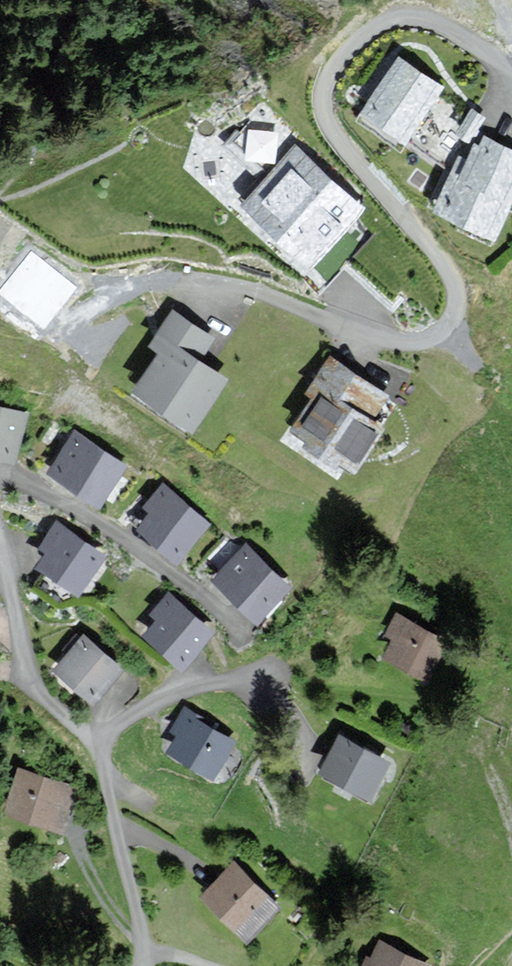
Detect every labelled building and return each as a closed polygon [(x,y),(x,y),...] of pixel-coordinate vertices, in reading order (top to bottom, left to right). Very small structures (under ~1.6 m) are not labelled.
[(440,87),(399,60),(363,115),(404,141),(440,87)] [(467,107),(464,131),(479,133),(482,109),(467,107)] [(304,268),(363,209),(263,111),(232,142),(266,176),(239,204),(304,268)] [(486,139),(481,148),(475,145),(467,163),(460,159),(436,210),(494,237),(511,199),(511,151),(486,139)] [(209,339),(174,316),(155,344),(162,349),(134,390),(190,428),(223,380),(195,361),(209,339)] [(381,395),(328,361),(313,384),(322,390),(296,430),(352,466),(377,428),(364,420),(381,395)] [(13,459),(26,415),(0,408),(0,455),(13,459)] [(75,436),(53,471),(100,501),(123,467),(75,436)] [(206,525),(163,487),(147,506),(154,512),(140,528),(176,559),(206,525)] [(51,550),(41,565),(80,591),(104,555),(57,525),(44,545),(51,550)] [(247,549),(216,581),(257,619),(287,587),(247,549)] [(169,593),(151,613),(162,623),(150,637),(182,665),(212,631),(169,593)] [(395,636),(385,655),(426,676),(444,641),(398,618),(391,633),(395,636)] [(84,638),(57,669),(92,699),(118,669),(84,638)] [(180,731),(170,751),(215,773),(231,741),(192,722),(195,716),(185,712),(176,729),(180,731)] [(340,741),(324,772),(368,795),(385,764),(340,741)] [(20,774),(9,815),(60,829),(71,788),(20,774)] [(232,866),(203,897),(246,937),(274,907),(232,866)] [(364,965),(427,965),(382,945),(374,962),(367,959),(364,965)]
